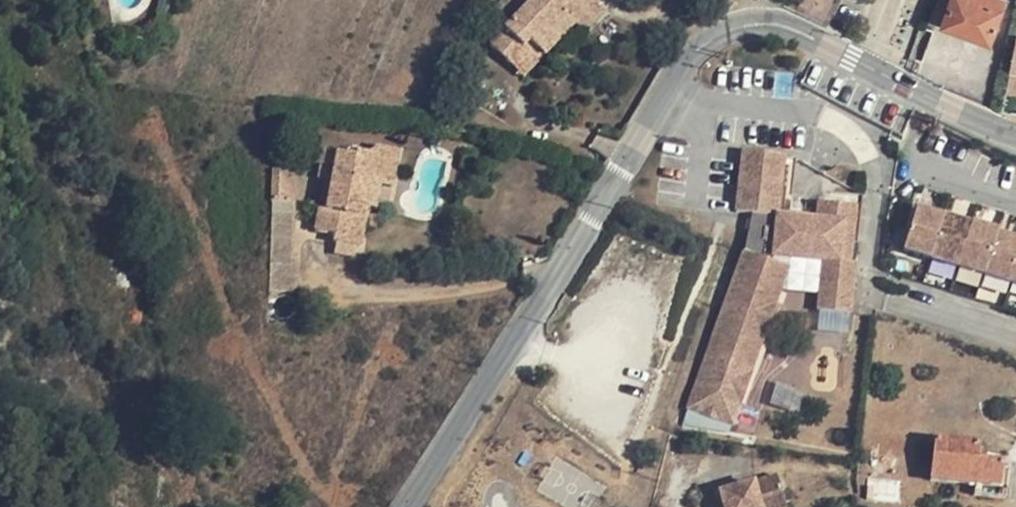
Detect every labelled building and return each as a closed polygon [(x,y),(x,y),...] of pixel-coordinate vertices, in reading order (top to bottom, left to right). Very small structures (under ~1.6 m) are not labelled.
[(590,29),(607,10),(596,0),(532,0),(492,43),(528,76),(580,20),(590,29)] [(935,18),(993,37),(1005,0),(942,0),(935,18)] [(1011,73),(1007,92),(1015,94),(1015,74),(1011,73)] [(329,140),(313,236),(332,239),(331,250),(365,256),(376,188),(396,192),(403,152),(329,140)] [(785,156),(744,151),(737,212),(753,214),(745,252),(689,407),(703,412),(702,414),(719,421),(720,418),(733,424),(740,403),(743,404),(754,373),(752,372),(765,336),(766,337),(778,305),(776,305),(789,268),(774,262),(775,257),(824,262),(818,311),(850,315),(856,264),(851,264),(857,207),(819,203),(817,221),(777,217),(785,156)] [(274,204),(298,203),(297,168),(273,168),(274,204)] [(917,210),(904,250),(1015,286),(1015,241),(997,235),(998,233),(971,224),(971,226),(917,210)] [(278,298),(278,290),(270,290),(270,298),(278,298)] [(979,454),(980,445),(936,440),(931,481),(976,485),(975,495),(1007,499),(1011,466),(984,463),(978,462),(979,454)] [(773,477),(717,493),(721,506),(759,506),(780,501),(773,477)]
